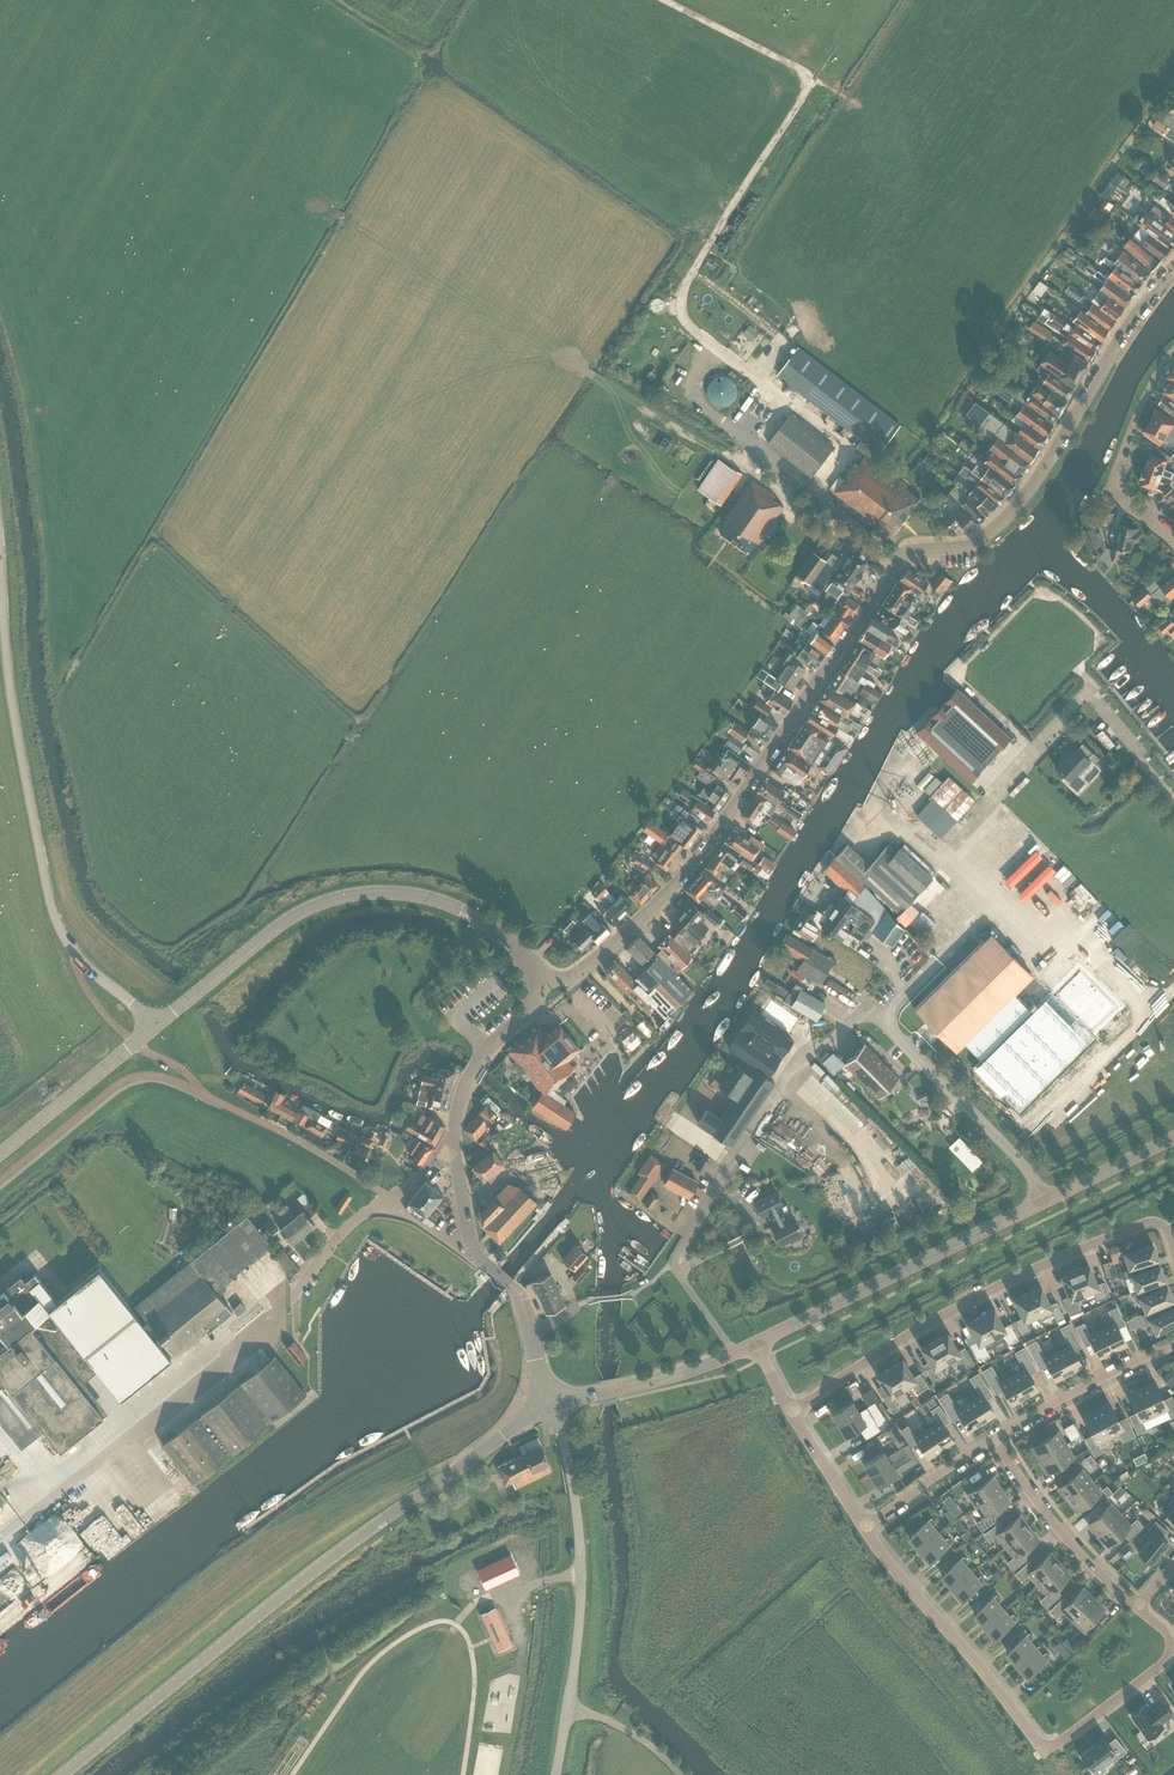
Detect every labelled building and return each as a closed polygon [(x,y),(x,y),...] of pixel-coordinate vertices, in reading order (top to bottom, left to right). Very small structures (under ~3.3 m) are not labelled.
[(1163,121),(1173,129),(1173,107),(1163,121)] [(1170,129),(1157,119),(1153,125),(1166,135),(1170,129)] [(1170,183),(1156,172),(1152,178),(1166,188),(1170,183)] [(1155,206),(1163,212),(1169,217),(1172,213),(1173,215),(1173,204),(1173,203),(1171,201),(1163,196),(1155,206)] [(1105,199),(1099,208),(1107,214),(1113,205),(1114,204),(1105,198),(1105,199)] [(1134,220),(1138,223),(1141,226),(1171,249),(1173,245),(1173,222),(1169,217),(1163,212),(1155,206),(1149,214),(1142,209),(1134,220)] [(1099,222),(1105,215),(1096,208),(1090,215),(1099,222)] [(1138,230),(1132,237),(1141,244),(1161,260),(1171,249),(1141,226),(1138,230)] [(1132,236),(1124,246),(1152,271),(1160,260),(1161,260),(1141,244),(1132,237),(1132,236)] [(1114,263),(1142,284),(1150,274),(1136,262),(1114,243),(1109,249),(1118,257),(1114,262),(1105,257),(1103,260),(1112,266),(1114,263)] [(1087,249),(1080,244),(1077,249),(1083,254),(1087,249)] [(1075,253),(1068,247),(1064,253),(1071,258),(1075,253)] [(1132,295),(1142,284),(1114,263),(1112,266),(1111,268),(1114,270),(1108,278),(1132,295)] [(1132,295),(1108,278),(1098,270),(1094,275),(1104,283),(1100,290),(1124,308),(1126,305),(1132,295)] [(1046,289),(1040,284),(1034,292),(1040,296),(1046,289)] [(1081,292),(1074,288),(1070,293),(1077,298),(1081,292)] [(1124,308),(1100,290),(1095,296),(1104,303),(1100,308),(1116,320),(1124,308)] [(1116,320),(1100,308),(1093,303),(1094,302),(1088,298),(1083,295),(1080,299),(1091,306),(1086,313),(1097,321),(1109,330),(1116,320)] [(1103,340),(1109,330),(1097,321),(1086,313),(1081,310),(1074,320),(1103,340)] [(1059,324),(1095,350),(1101,341),(1076,323),(1073,328),(1071,326),(1054,314),(1051,318),(1059,324)] [(1057,324),(1047,317),(1044,323),(1054,330),(1057,324)] [(1050,333),(1033,322),(1028,330),(1044,340),(1050,333)] [(743,332),(752,342),(762,332),(753,323),(743,332)] [(1093,353),(1095,350),(1059,324),(1055,330),(1067,338),(1066,339),(1063,344),(1071,350),(1088,362),(1093,353)] [(799,348),(778,375),(862,440),(856,447),(866,454),(858,465),(855,463),(843,478),(840,475),(830,488),(834,491),(833,492),(874,523),(876,520),(894,533),(920,499),(905,488),(907,486),(875,462),(878,457),(876,456),(900,425),(799,348)] [(1081,376),(1088,362),(1071,350),(1065,360),(1050,350),(1041,363),(1075,386),(1081,376)] [(1025,354),(1021,359),(1041,372),(1037,379),(1040,381),(1044,383),(1044,384),(1067,401),(1075,389),(1037,363),(1025,354)] [(718,406),(720,406),(722,406),(724,406),(726,406),(728,405),(729,405),(730,404),(732,403),(733,402),(734,401),(735,400),(735,399),(736,398),(736,396),(737,395),(737,394),(737,392),(737,390),(737,389),(737,388),(737,387),(736,386),(735,384),(734,382),(733,381),(732,380),(731,379),(730,378),(728,377),(726,377),(724,376),(722,376),(721,376),(719,377),(717,377),(715,378),(714,379),(712,380),(711,381),(709,383),(709,384),(708,385),(708,386),(707,388),(707,389),(707,390),(707,391),(707,392),(707,393),(707,394),(708,396),(708,397),(708,398),(709,399),(710,401),(712,402),(713,403),(715,404),(716,405),(718,406)] [(1170,380),(1163,392),(1164,393),(1173,402),(1173,384),(1170,380)] [(1018,389),(1013,395),(1016,397),(1024,402),(1025,401),(1055,423),(1067,401),(1044,384),(1044,383),(1040,381),(1028,397),(1018,389)] [(1013,396),(1006,391),(1003,395),(1009,400),(1013,396)] [(1164,393),(1159,403),(1173,417),(1173,402),(1164,393)] [(1016,397),(1013,401),(1022,408),(1017,415),(1047,437),(1054,425),(1024,402),(1016,397)] [(976,402),(965,417),(995,441),(989,448),(993,451),(990,454),(988,453),(985,458),(981,455),(979,458),(1015,485),(1020,478),(1024,473),(1028,467),(1039,450),(1016,433),(997,419),(976,402)] [(1015,414),(1005,406),(1002,410),(1012,418),(1015,414)] [(1173,438),(1173,428),(1173,427),(1173,426),(1173,420),(1159,408),(1151,421),(1173,438)] [(834,447),(791,414),(768,444),(811,477),(834,447)] [(1016,414),(1012,420),(1022,427),(1016,433),(1039,450),(1047,437),(1017,415),(1016,414)] [(1144,432),(1160,445),(1165,439),(1173,445),(1173,444),(1173,438),(1151,421),(1144,432)] [(971,442),(964,437),(960,443),(967,448),(971,442)] [(680,441),(672,454),(688,464),(696,451),(680,441)] [(944,453),(936,447),(933,452),(941,458),(944,453)] [(931,455),(926,451),(920,460),(927,465),(931,459),(929,458),(931,455)] [(974,454),(970,459),(987,471),(982,479),(1006,497),(1015,485),(979,458),(974,454)] [(1146,468),(1172,478),(1173,473),(1164,469),(1167,460),(1151,454),(1146,468)] [(742,474),(725,462),(718,458),(697,489),(712,499),(721,505),(742,474)] [(933,459),(927,465),(931,468),(934,470),(939,464),(933,459)] [(930,469),(919,461),(912,471),(923,479),(930,469)] [(1173,492),(1173,480),(1172,479),(1172,478),(1146,468),(1144,468),(1139,481),(1141,481),(1140,483),(1156,489),(1159,482),(1163,483),(1163,481),(1170,484),(1163,491),(1168,497),(1173,492)] [(959,473),(952,482),(956,485),(957,486),(968,494),(988,515),(998,505),(975,486),(966,478),(963,476),(959,473)] [(963,476),(966,478),(975,486),(998,505),(1006,497),(982,479),(980,478),(977,482),(974,480),(974,479),(965,473),(963,476)] [(774,500),(775,498),(775,497),(752,480),(727,516),(729,518),(719,532),(748,552),(762,533),(764,535),(784,507),(774,500)] [(957,486),(954,491),(960,496),(962,494),(965,497),(960,503),(964,507),(979,524),(988,515),(968,494),(957,486)] [(957,500),(950,493),(941,501),(945,504),(948,501),(952,505),(957,500)] [(949,512),(943,517),(955,530),(961,524),(969,533),(979,524),(964,507),(953,516),(949,512)] [(1113,514),(1107,509),(1100,521),(1106,525),(1113,514)] [(1083,530),(1090,548),(1092,554),(1107,548),(1099,531),(1097,532),(1095,525),(1083,530)] [(1139,543),(1140,535),(1135,534),(1136,530),(1121,526),(1117,544),(1115,545),(1114,550),(1108,549),(1100,557),(1110,568),(1113,558),(1118,560),(1120,552),(1121,552),(1122,548),(1131,550),(1133,542),(1139,543)] [(845,596),(855,583),(871,560),(849,544),(839,559),(831,553),(826,561),(813,551),(796,575),(797,575),(801,578),(809,585),(808,587),(808,589),(813,593),(816,593),(817,590),(819,591),(836,568),(839,571),(826,588),(824,590),(836,598),(837,598),(838,599),(836,602),(840,605),(846,596),(845,596)] [(908,569),(898,580),(911,588),(909,592),(918,599),(923,602),(927,595),(921,591),(928,583),(908,569)] [(952,580),(941,572),(931,585),(939,592),(945,584),(947,586),(952,580)] [(1173,597),(1173,575),(1160,587),(1160,588),(1159,590),(1153,583),(1147,588),(1148,589),(1135,601),(1139,607),(1153,594),(1161,603),(1169,596),(1172,599),(1173,597)] [(911,588),(898,580),(882,605),(902,617),(902,616),(908,619),(907,621),(911,623),(914,618),(909,615),(918,599),(909,592),(911,588)] [(836,610),(849,619),(852,615),(859,605),(847,596),(846,596),(836,610)] [(813,606),(810,603),(805,609),(803,608),(800,611),(798,610),(794,616),(790,613),(789,614),(786,612),(783,616),(790,622),(791,621),(799,627),(806,619),(801,614),(805,617),(813,606)] [(902,617),(882,605),(874,615),(892,626),(895,627),(906,634),(909,630),(898,623),(902,617)] [(849,619),(836,610),(821,632),(833,642),(848,620),(849,619)] [(866,629),(893,644),(895,645),(898,640),(888,633),(892,626),(874,615),(866,629)] [(1160,628),(1161,629),(1164,633),(1168,630),(1173,635),(1173,624),(1170,619),(1160,627),(1160,628)] [(810,642),(825,654),(833,643),(810,625),(806,630),(814,636),(810,642)] [(858,642),(874,652),(884,657),(893,644),(866,629),(858,642)] [(790,653),(794,655),(807,665),(811,659),(818,665),(824,655),(800,637),(797,641),(801,644),(798,648),(795,646),(790,653)] [(874,652),(858,642),(847,657),(878,676),(881,672),(869,665),(868,666),(866,665),(874,652)] [(794,655),(790,653),(787,650),(780,660),(786,664),(777,678),(792,688),(805,669),(791,659),(794,655)] [(839,670),(859,682),(863,685),(864,682),(872,687),(874,683),(867,679),(860,675),(863,670),(846,659),(839,670)] [(859,682),(839,670),(829,685),(841,692),(846,686),(853,691),(859,682)] [(783,685),(769,675),(765,673),(761,679),(765,682),(761,686),(771,694),(768,694),(766,698),(767,700),(766,702),(784,715),(793,702),(778,692),(778,691),(783,685)] [(875,703),(881,693),(866,684),(860,694),(875,703)] [(820,700),(848,716),(852,709),(859,712),(863,706),(855,701),(854,702),(828,687),(820,700)] [(1009,737),(957,688),(948,697),(937,709),(916,732),(969,780),(1009,737)] [(753,707),(761,713),(762,712),(767,716),(772,709),(759,700),(753,707)] [(854,721),(848,716),(820,700),(812,711),(847,732),(851,726),(858,730),(862,724),(854,721)] [(849,733),(847,732),(812,711),(806,721),(831,737),(834,732),(846,738),(849,733)] [(767,716),(762,712),(761,713),(751,728),(766,740),(778,724),(767,716)] [(749,731),(734,721),(727,731),(742,741),(749,731)] [(831,737),(806,721),(788,747),(813,762),(817,765),(816,766),(827,774),(845,747),(830,737),(831,737)] [(731,734),(730,735),(719,727),(716,732),(727,740),(725,742),(738,752),(744,744),(731,734)] [(1096,735),(1108,749),(1114,744),(1101,730),(1096,735)] [(1093,765),(1099,759),(1082,743),(1076,749),(1073,746),(1067,752),(1068,753),(1055,767),(1072,782),(1090,762),(1093,765)] [(719,760),(742,775),(750,764),(727,749),(719,760)] [(811,766),(787,749),(773,769),(780,774),(782,773),(797,784),(803,776),(803,777),(811,766)] [(742,775),(719,760),(713,769),(705,763),(698,758),(693,765),(700,770),(700,771),(711,778),(715,773),(734,787),(742,775)] [(708,784),(711,778),(700,771),(696,776),(708,784)] [(958,774),(953,780),(949,776),(931,795),(957,820),(975,801),(966,792),(971,786),(958,774)] [(784,793),(766,780),(758,792),(785,810),(788,805),(780,799),(784,793)] [(717,784),(711,792),(711,793),(723,802),(729,793),(717,784)] [(717,811),(723,802),(711,793),(711,792),(704,786),(700,792),(707,799),(705,802),(717,811)] [(716,811),(699,799),(682,788),(677,796),(686,802),(689,798),(696,804),(692,810),(708,822),(716,811)] [(749,805),(764,815),(771,804),(766,800),(766,801),(756,794),(749,805)] [(701,820),(690,812),(677,804),(670,814),(677,819),(680,815),(684,818),(671,836),(688,849),(703,829),(697,825),(701,820)] [(764,815),(749,805),(742,815),(757,825),(764,815)] [(800,813),(790,807),(787,811),(797,817),(800,813)] [(932,819),(937,825),(942,821),(947,827),(952,822),(942,810),(932,819)] [(660,820),(652,815),(649,820),(656,825),(660,820)] [(776,826),(779,821),(770,815),(767,820),(776,826)] [(649,821),(643,830),(653,837),(654,834),(663,840),(659,845),(676,856),(683,846),(667,834),(667,833),(657,826),(649,821)] [(791,839),(796,831),(781,822),(777,830),(791,839)] [(745,837),(733,829),(725,841),(745,855),(752,845),(756,847),(760,842),(748,833),(745,837)] [(714,856),(729,867),(737,856),(723,844),(714,856)] [(889,844),(879,855),(870,865),(847,844),(836,856),(858,878),(860,876),(899,913),(896,916),(904,925),(918,910),(910,902),(919,892),(932,877),(901,848),(897,851),(889,844)] [(659,845),(651,856),(656,859),(655,861),(666,870),(676,856),(659,845)] [(650,863),(633,854),(630,859),(627,864),(644,873),(650,863)] [(719,879),(729,867),(714,856),(705,867),(719,879)] [(758,865),(744,856),(740,862),(758,874),(762,868),(758,865)] [(763,856),(758,865),(762,868),(770,873),(775,865),(763,856)] [(865,886),(834,857),(825,869),(846,889),(828,916),(824,913),(823,913),(817,910),(817,911),(806,905),(792,928),(811,940),(819,927),(820,928),(822,926),(842,940),(848,932),(859,940),(861,938),(865,941),(872,931),(892,946),(904,929),(865,886)] [(704,869),(695,879),(712,894),(718,900),(725,906),(729,901),(720,893),(724,888),(716,881),(717,880),(704,869)] [(732,875),(738,879),(741,882),(744,878),(741,875),(740,874),(736,871),(734,873),(732,875)] [(648,872),(645,875),(629,894),(641,905),(657,885),(650,879),(653,876),(648,872)] [(714,905),(718,900),(712,894),(695,879),(685,890),(698,901),(699,900),(703,895),(714,905)] [(595,888),(624,915),(635,906),(621,892),(615,899),(600,883),(595,888)] [(614,925),(624,915),(595,888),(591,892),(598,899),(599,899),(606,905),(600,911),(614,925)] [(707,908),(703,913),(690,902),(671,923),(680,931),(674,938),(691,954),(697,946),(695,944),(709,927),(700,920),(704,915),(714,924),(719,919),(707,908)] [(747,914),(736,905),(732,910),(743,920),(747,914)] [(586,918),(593,926),(588,931),(586,928),(574,940),(583,949),(594,938),(599,944),(611,933),(592,912),(586,918)] [(566,932),(574,922),(569,917),(561,927),(566,932)] [(1084,952),(1092,960),(1122,929),(1114,921),(1084,952)] [(956,1051),(1033,976),(991,933),(914,1009),(956,1051)] [(656,954),(675,973),(691,957),(669,934),(658,946),(661,948),(656,954)] [(834,961),(829,959),(789,934),(780,948),(802,961),(797,971),(820,985),(834,961)] [(691,990),(675,973),(656,954),(638,936),(627,947),(646,967),(634,979),(668,1013),(691,990)] [(604,968),(619,983),(629,974),(614,959),(604,968)] [(628,993),(638,983),(629,974),(619,983),(628,993)] [(778,993),(777,995),(785,999),(791,988),(768,977),(764,986),(778,993)] [(638,983),(628,993),(636,1001),(646,992),(638,983)] [(816,1021),(826,1003),(801,989),(802,987),(796,983),(790,993),(797,997),(791,1007),(816,1021)] [(636,1001),(645,1010),(655,1001),(646,992),(636,1001)] [(657,1022),(666,1012),(655,1001),(645,1010),(647,1012),(650,1009),(657,1016),(654,1019),(657,1022)] [(786,1036),(788,1033),(755,1010),(729,1048),(768,1075),(792,1040),(786,1036)] [(673,1018),(666,1012),(657,1022),(664,1029),(673,1018)] [(539,1028),(510,1053),(536,1084),(542,1092),(533,1107),(565,1128),(575,1113),(550,1096),(544,1092),(573,1068),(567,1062),(580,1051),(559,1025),(546,1036),(539,1028)] [(1002,1027),(989,1040),(981,1033),(971,1042),(995,1067),(1006,1057),(1002,1053),(1015,1040),(1002,1027)] [(865,1044),(855,1054),(844,1064),(878,1098),(898,1078),(865,1044)] [(822,1065),(835,1076),(845,1065),(833,1054),(822,1065)] [(731,1145),(774,1083),(754,1069),(750,1075),(735,1065),(719,1088),(734,1098),(720,1118),(707,1109),(698,1123),(731,1145)] [(423,1075),(421,1085),(435,1088),(436,1081),(452,1085),(455,1072),(440,1069),(437,1079),(432,1078),(423,1075)] [(421,1085),(419,1094),(416,1104),(446,1111),(452,1085),(436,1081),(435,1088),(421,1085)] [(248,1097),(253,1088),(242,1082),(238,1091),(248,1097)] [(266,1095),(253,1088),(248,1097),(261,1104),(266,1095)] [(278,1100),(282,1093),(275,1089),(271,1096),(275,1098),(269,1109),(292,1121),(298,1111),(278,1100)] [(928,1099),(925,1091),(916,1095),(920,1103),(928,1099)] [(478,1113),(489,1124),(497,1116),(496,1115),(498,1113),(496,1111),(500,1107),(488,1096),(484,1101),(487,1103),(478,1113)] [(322,1137),(327,1127),(316,1121),(320,1114),(303,1105),(294,1121),(303,1126),(308,1117),(311,1119),(306,1128),(322,1137)] [(929,1109),(919,1108),(910,1111),(902,1119),(907,1123),(914,1116),(918,1115),(928,1115),(929,1109)] [(507,1112),(503,1117),(506,1120),(508,1121),(512,1117),(507,1112)] [(475,1140),(489,1124),(478,1113),(464,1130),(475,1140)] [(446,1127),(427,1116),(421,1127),(410,1120),(405,1128),(416,1135),(424,1140),(435,1146),(446,1127)] [(368,1138),(360,1134),(352,1153),(365,1159),(374,1140),(373,1140),(377,1132),(372,1130),(368,1138)] [(351,1137),(339,1132),(336,1139),(348,1144),(351,1137)] [(407,1150),(414,1155),(423,1141),(415,1136),(415,1137),(411,1134),(406,1143),(410,1146),(407,1150)] [(983,1159),(960,1134),(949,1145),(972,1169),(983,1159)] [(385,1146),(389,1138),(384,1135),(380,1143),(385,1146)] [(484,1139),(484,1138),(479,1143),(488,1152),(493,1147),(488,1143),(484,1139)] [(423,1141),(414,1155),(412,1158),(422,1165),(433,1148),(423,1141)] [(483,1180),(503,1163),(493,1151),(473,1168),(483,1180)] [(641,1175),(628,1193),(640,1201),(665,1164),(650,1154),(637,1173),(641,1175)] [(703,1172),(709,1162),(701,1157),(696,1168),(703,1172)] [(698,1182),(673,1168),(664,1184),(689,1198),(698,1182)] [(426,1217),(443,1196),(426,1181),(408,1203),(426,1217)] [(537,1201),(520,1186),(507,1183),(494,1198),(479,1214),(482,1227),(500,1243),(537,1201)] [(659,1197),(652,1192),(644,1203),(652,1209),(659,1197)] [(341,1213),(352,1197),(346,1193),(335,1209),(341,1213)] [(781,1207),(782,1206),(783,1204),(777,1193),(775,1193),(756,1202),(756,1204),(760,1214),(764,1215),(768,1213),(774,1226),(771,1228),(780,1246),(790,1241),(791,1243),(802,1238),(800,1236),(803,1234),(791,1210),(784,1213),(781,1207)] [(312,1215),(317,1211),(308,1200),(303,1205),(312,1215)] [(282,1208),(303,1234),(315,1225),(303,1210),(296,1216),(286,1205),(282,1208)] [(292,1243),(303,1234),(282,1208),(278,1212),(287,1223),(280,1229),(292,1243)] [(278,1230),(269,1220),(262,1211),(256,1217),(258,1219),(253,1223),(259,1229),(259,1228),(268,1238),(272,1234),(273,1235),(278,1230)] [(247,1216),(194,1261),(216,1290),(271,1245),(247,1216)] [(562,1259),(574,1271),(588,1256),(575,1245),(562,1259)] [(1153,1245),(1125,1253),(1129,1268),(1157,1259),(1153,1245)] [(501,1264),(506,1257),(502,1253),(496,1259),(501,1264)] [(21,1446),(43,1429),(60,1451),(104,1416),(79,1385),(97,1370),(121,1399),(171,1359),(152,1335),(156,1332),(176,1357),(232,1312),(215,1291),(192,1259),(134,1305),(147,1321),(143,1325),(99,1268),(57,1301),(34,1273),(25,1280),(21,1275),(0,1291),(0,1331),(8,1342),(0,1348),(0,1420),(21,1446)] [(1107,1262),(1102,1264),(1106,1275),(1110,1274),(1107,1262)] [(1074,1270),(1084,1294),(1092,1290),(1097,1301),(1109,1295),(1103,1281),(1097,1284),(1089,1265),(1083,1268),(1082,1266),(1074,1270)] [(1131,1276),(1136,1290),(1164,1280),(1159,1266),(1143,1272),(1140,1265),(1123,1271),(1125,1276),(1126,1279),(1131,1276)] [(581,1268),(572,1277),(579,1283),(587,1273),(581,1268)] [(1076,1297),(1084,1294),(1074,1270),(1067,1273),(1067,1274),(1061,1277),(1069,1296),(1062,1299),(1069,1315),(1082,1310),(1076,1297)] [(540,1297),(558,1289),(551,1274),(533,1281),(540,1297)] [(1050,1305),(1041,1286),(1027,1293),(1037,1314),(1041,1321),(1054,1315),(1057,1321),(1064,1318),(1056,1301),(1050,1305)] [(1140,1298),(1146,1311),(1173,1300),(1167,1286),(1151,1293),(1148,1286),(1131,1293),(1134,1301),(1140,1298)] [(558,1289),(540,1297),(546,1312),(564,1305),(558,1289)] [(1025,1320),(1037,1314),(1027,1293),(1014,1299),(1022,1317),(1016,1321),(1022,1334),(1030,1331),(1025,1320)] [(238,1315),(246,1308),(241,1302),(233,1309),(238,1315)] [(1173,1323),(1173,1306),(1160,1314),(1157,1307),(1140,1315),(1144,1323),(1149,1320),(1156,1333),(1164,1329),(1165,1331),(1173,1326),(1173,1325),(1173,1324),(1173,1323)] [(1102,1330),(1113,1351),(1126,1345),(1118,1327),(1124,1324),(1116,1307),(1109,1311),(1115,1323),(1102,1330)] [(981,1316),(996,1345),(1005,1340),(1008,1345),(1018,1339),(1010,1324),(1003,1327),(994,1309),(981,1316)] [(986,1350),(996,1345),(981,1316),(967,1323),(977,1341),(971,1344),(979,1360),(989,1355),(986,1350)] [(1138,1324),(1134,1317),(1126,1321),(1130,1328),(1138,1324)] [(1099,1358),(1113,1351),(1102,1330),(1089,1336),(1083,1323),(1076,1327),(1084,1343),(1090,1340),(1099,1358)] [(1070,1345),(1058,1352),(1069,1373),(1082,1366),(1073,1350),(1081,1346),(1069,1324),(1061,1328),(1070,1345)] [(935,1341),(947,1362),(959,1354),(967,1367),(973,1363),(964,1347),(958,1351),(948,1333),(935,1341)] [(307,1359),(293,1341),(285,1347),(299,1365),(307,1359)] [(940,1366),(947,1362),(935,1341),(922,1349),(932,1366),(926,1370),(933,1383),(945,1376),(940,1366)] [(1069,1373),(1058,1352),(1045,1359),(1036,1341),(1028,1346),(1040,1368),(1047,1364),(1055,1380),(1069,1373)] [(1025,1369),(1013,1376),(1025,1397),(1038,1390),(1029,1374),(1036,1370),(1023,1348),(1016,1352),(1025,1369)] [(306,1394),(275,1355),(241,1384),(238,1387),(237,1387),(207,1412),(206,1411),(194,1421),(195,1422),(164,1447),(196,1485),(229,1457),(233,1454),(268,1426),(267,1425),(271,1422),(272,1423),(306,1394)] [(890,1368),(903,1388),(910,1383),(916,1393),(928,1386),(920,1373),(913,1377),(902,1360),(890,1368)] [(1025,1397),(1013,1376),(1000,1384),(991,1367),(983,1371),(995,1393),(1003,1389),(1012,1405),(1025,1397)] [(903,1388),(890,1368),(877,1376),(888,1393),(882,1397),(892,1412),(899,1408),(891,1396),(903,1388)] [(1162,1377),(1171,1387),(1173,1384),(1173,1373),(1171,1370),(1168,1372),(1162,1377)] [(981,1395),(969,1402),(982,1423),(995,1415),(985,1399),(991,1395),(978,1374),(970,1378),(981,1395)] [(1141,1388),(1154,1415),(1167,1409),(1171,1417),(1173,1415),(1173,1405),(1170,1397),(1164,1400),(1155,1382),(1141,1388)] [(878,1398),(871,1387),(865,1391),(872,1402),(878,1398)] [(1154,1415),(1141,1388),(1128,1394),(1136,1413),(1130,1416),(1138,1432),(1145,1429),(1141,1421),(1154,1415)] [(982,1423),(969,1402),(957,1410),(946,1394),(939,1398),(952,1420),(959,1415),(969,1431),(982,1423)] [(937,1404),(933,1398),(920,1407),(924,1413),(937,1404)] [(838,1425),(859,1412),(852,1400),(831,1414),(838,1425)] [(1096,1410),(1110,1437),(1118,1433),(1122,1441),(1135,1435),(1126,1417),(1118,1421),(1109,1403),(1096,1410)] [(939,1422),(927,1430),(941,1449),(953,1441),(942,1425),(948,1421),(938,1406),(932,1410),(939,1422)] [(1097,1443),(1110,1437),(1096,1410),(1083,1417),(1092,1435),(1086,1439),(1094,1455),(1101,1451),(1097,1443)] [(859,1412),(838,1425),(845,1436),(867,1423),(859,1412)] [(883,1421),(881,1422),(885,1429),(893,1424),(889,1417),(884,1421),(883,1421)] [(1067,1424),(1072,1432),(1077,1429),(1073,1421),(1067,1424)] [(941,1449),(927,1430),(915,1438),(908,1426),(901,1431),(911,1446),(917,1442),(928,1458),(941,1449)] [(897,1434),(892,1427),(880,1435),(885,1441),(897,1434)] [(1032,1447),(1040,1460),(1065,1445),(1058,1432),(1032,1447)] [(1148,1437),(1146,1432),(1137,1436),(1140,1440),(1148,1437)] [(1168,1445),(1164,1435),(1156,1438),(1161,1448),(1168,1445)] [(551,1471),(541,1446),(538,1437),(519,1446),(522,1455),(515,1458),(497,1466),(505,1484),(512,1481),(515,1488),(551,1471)] [(1065,1445),(1040,1460),(1047,1473),(1066,1462),(1073,1458),(1065,1445)] [(903,1446),(887,1456),(883,1451),(863,1464),(870,1475),(907,1452),(903,1446)] [(1090,1454),(1091,1454),(1088,1449),(1073,1458),(1066,1462),(1071,1468),(1074,1467),(1073,1466),(1085,1458),(1087,1456),(1090,1454)] [(1161,1454),(1163,1456),(1166,1460),(1172,1454),(1167,1449),(1161,1454)] [(877,1486),(898,1474),(894,1468),(910,1458),(907,1452),(870,1475),(877,1486)] [(1087,1456),(1085,1458),(1090,1465),(1095,1461),(1090,1455),(1090,1454),(1087,1456)] [(1086,1469),(1090,1465),(1085,1458),(1080,1462),(1086,1469)] [(1058,1488),(1068,1500),(1091,1481),(1082,1469),(1058,1488)] [(978,1509),(1003,1492),(992,1477),(968,1493),(978,1509)] [(1091,1481),(1068,1500),(1077,1511),(1100,1493),(1091,1481)] [(1107,1485),(1102,1489),(1107,1496),(1112,1493),(1107,1485)] [(1125,1490),(1120,1486),(1112,1493),(1117,1498),(1125,1490)] [(1009,1502),(1003,1492),(978,1509),(984,1517),(977,1522),(981,1529),(996,1519),(992,1513),(1009,1502)] [(942,1502),(945,1505),(948,1508),(955,1502),(949,1495),(942,1501),(942,1502)] [(1173,1520),(1173,1499),(1173,1498),(1167,1505),(1164,1502),(1159,1507),(1164,1511),(1163,1511),(1173,1520)] [(1101,1538),(1123,1518),(1110,1504),(1088,1524),(1101,1538)] [(948,1509),(944,1513),(951,1522),(956,1518),(954,1516),(948,1509)] [(1005,1546),(1029,1527),(1019,1516),(1004,1528),(999,1522),(985,1534),(990,1540),(997,1535),(1005,1546)] [(936,1522),(931,1517),(927,1520),(909,1536),(919,1548),(938,1533),(932,1526),(936,1522)] [(1130,1525),(1123,1518),(1101,1538),(1109,1546),(1123,1532),(1128,1538),(1142,1525),(1136,1519),(1130,1525)] [(1168,1531),(1155,1520),(1143,1534),(1149,1539),(1138,1552),(1151,1563),(1168,1543),(1162,1538),(1168,1531)] [(1038,1539),(1029,1527),(1005,1546),(1014,1557),(1007,1562),(1012,1569),(1027,1558),(1022,1552),(1038,1539)] [(965,1531),(960,1536),(965,1541),(970,1536),(966,1531),(965,1531)] [(938,1533),(919,1548),(930,1561),(949,1545),(952,1542),(948,1537),(944,1540),(938,1533)] [(971,1538),(967,1542),(973,1549),(977,1546),(971,1538)] [(522,1567),(537,1552),(526,1541),(511,1556),(522,1567)] [(1038,1584),(1060,1564),(1049,1553),(1034,1566),(1030,1561),(1016,1573),(1022,1579),(1028,1573),(1038,1584)] [(510,1554),(477,1569),(485,1587),(519,1572),(510,1554)] [(960,1558),(941,1574),(952,1587),(971,1571),(964,1564),(968,1561),(964,1555),(960,1559),(960,1558)] [(1070,1575),(1060,1564),(1038,1584),(1047,1594),(1041,1600),(1046,1606),(1060,1594),(1055,1589),(1070,1575)] [(1009,1569),(1002,1574),(1005,1577),(1006,1578),(1012,1573),(1009,1569)] [(995,1572),(992,1575),(997,1581),(1003,1576),(998,1570),(995,1572)] [(971,1571),(952,1587),(963,1599),(981,1584),(981,1583),(985,1580),(980,1575),(977,1578),(971,1571)] [(1062,1610),(1070,1617),(1090,1596),(1082,1588),(1068,1602),(1063,1597),(1050,1610),(1056,1616),(1062,1610)] [(974,1612),(984,1625),(1003,1609),(997,1602),(1001,1599),(996,1594),(993,1597),(992,1597),(974,1612)] [(1090,1596),(1070,1617),(1083,1630),(1104,1608),(1090,1596)] [(494,1609),(479,1616),(496,1653),(510,1646),(494,1609)] [(1003,1609),(984,1625),(995,1638),(1014,1623),(1013,1622),(1017,1619),(1013,1614),(1009,1617),(1003,1609)] [(1025,1635),(1006,1651),(1017,1663),(1036,1648),(1030,1640),(1033,1637),(1029,1632),(1025,1635)] [(1070,1646),(1068,1648),(1072,1652),(1077,1647),(1073,1643),(1070,1646)] [(1036,1648),(1017,1663),(1028,1676),(1046,1660),(1050,1657),(1045,1652),(1042,1655),(1036,1648)] [(1064,1651),(1061,1654),(1067,1660),(1072,1655),(1066,1649),(1064,1651)] [(1147,1704),(1131,1716),(1148,1738),(1164,1726),(1162,1723),(1173,1714),(1164,1701),(1156,1708),(1157,1709),(1153,1712),(1147,1704)] [(1103,1737),(1079,1755),(1092,1771),(1102,1763),(1105,1767),(1126,1751),(1115,1737),(1108,1743),(1103,1737)]
